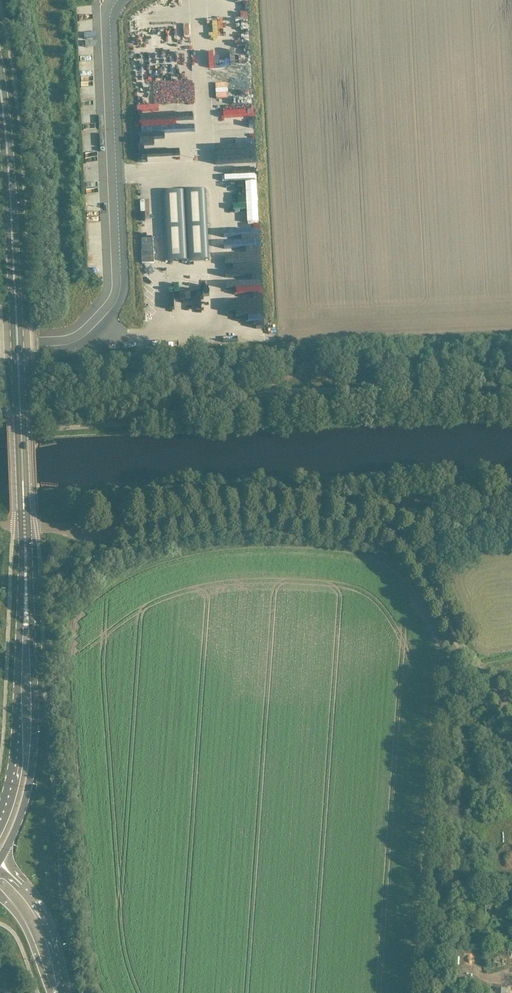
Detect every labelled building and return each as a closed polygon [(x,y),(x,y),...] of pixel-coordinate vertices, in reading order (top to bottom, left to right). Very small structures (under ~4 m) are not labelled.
[(138,97),(138,162),(161,162),(161,152),(143,152),(143,146),(161,146),(161,138),(169,138),(169,126),(193,126),(194,78),(171,78),(137,78),(137,96),(138,97)] [(257,183),(246,183),(248,223),(259,223),(257,183)] [(207,191),(163,193),(166,262),(210,260),(207,191)] [(87,241),(103,241),(103,233),(95,233),(95,228),(87,228),(87,241)] [(153,238),(141,238),(142,263),(154,262),(153,238)] [(205,302),(204,309),(208,309),(210,297),(198,296),(197,301),(205,302)] [(454,973),(453,985),(461,986),(461,974),(454,973)]
